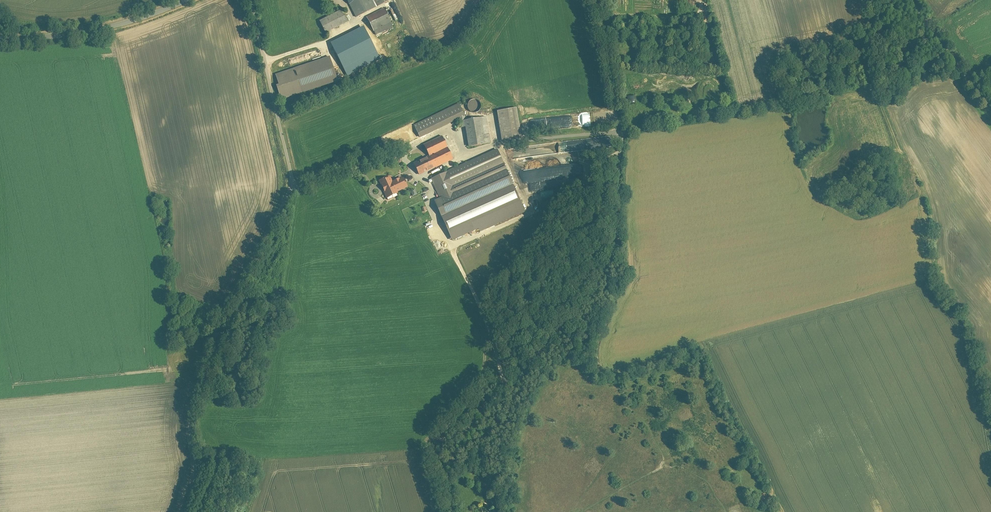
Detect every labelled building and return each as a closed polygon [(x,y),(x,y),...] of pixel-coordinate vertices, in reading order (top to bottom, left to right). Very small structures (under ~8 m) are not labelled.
[(358,18),(392,0),(344,0),(346,5),(350,3),(358,18)] [(368,18),(374,30),(357,39),(361,46),(394,28),(384,9),(368,18)] [(321,20),(326,33),(349,23),(343,10),(321,20)] [(335,41),(339,49),(357,40),(353,32),(335,41)] [(331,58),(276,76),(284,99),(339,82),(331,58)] [(468,104),(468,109),(470,112),(474,114),(479,113),(482,111),(483,106),(482,102),(479,99),(474,98),(470,100),(468,104)] [(459,103),(415,126),(421,138),(465,115),(459,103)] [(498,111),(502,141),(522,138),(517,108),(498,111)] [(465,120),(469,146),(490,143),(485,116),(465,120)] [(444,136),(424,145),(429,154),(412,162),(418,176),(455,159),(444,136)] [(432,179),(448,214),(513,185),(497,150),(432,179)] [(404,175),(394,179),(392,175),(379,180),(387,200),(400,195),(399,191),(409,187),(404,175)]
